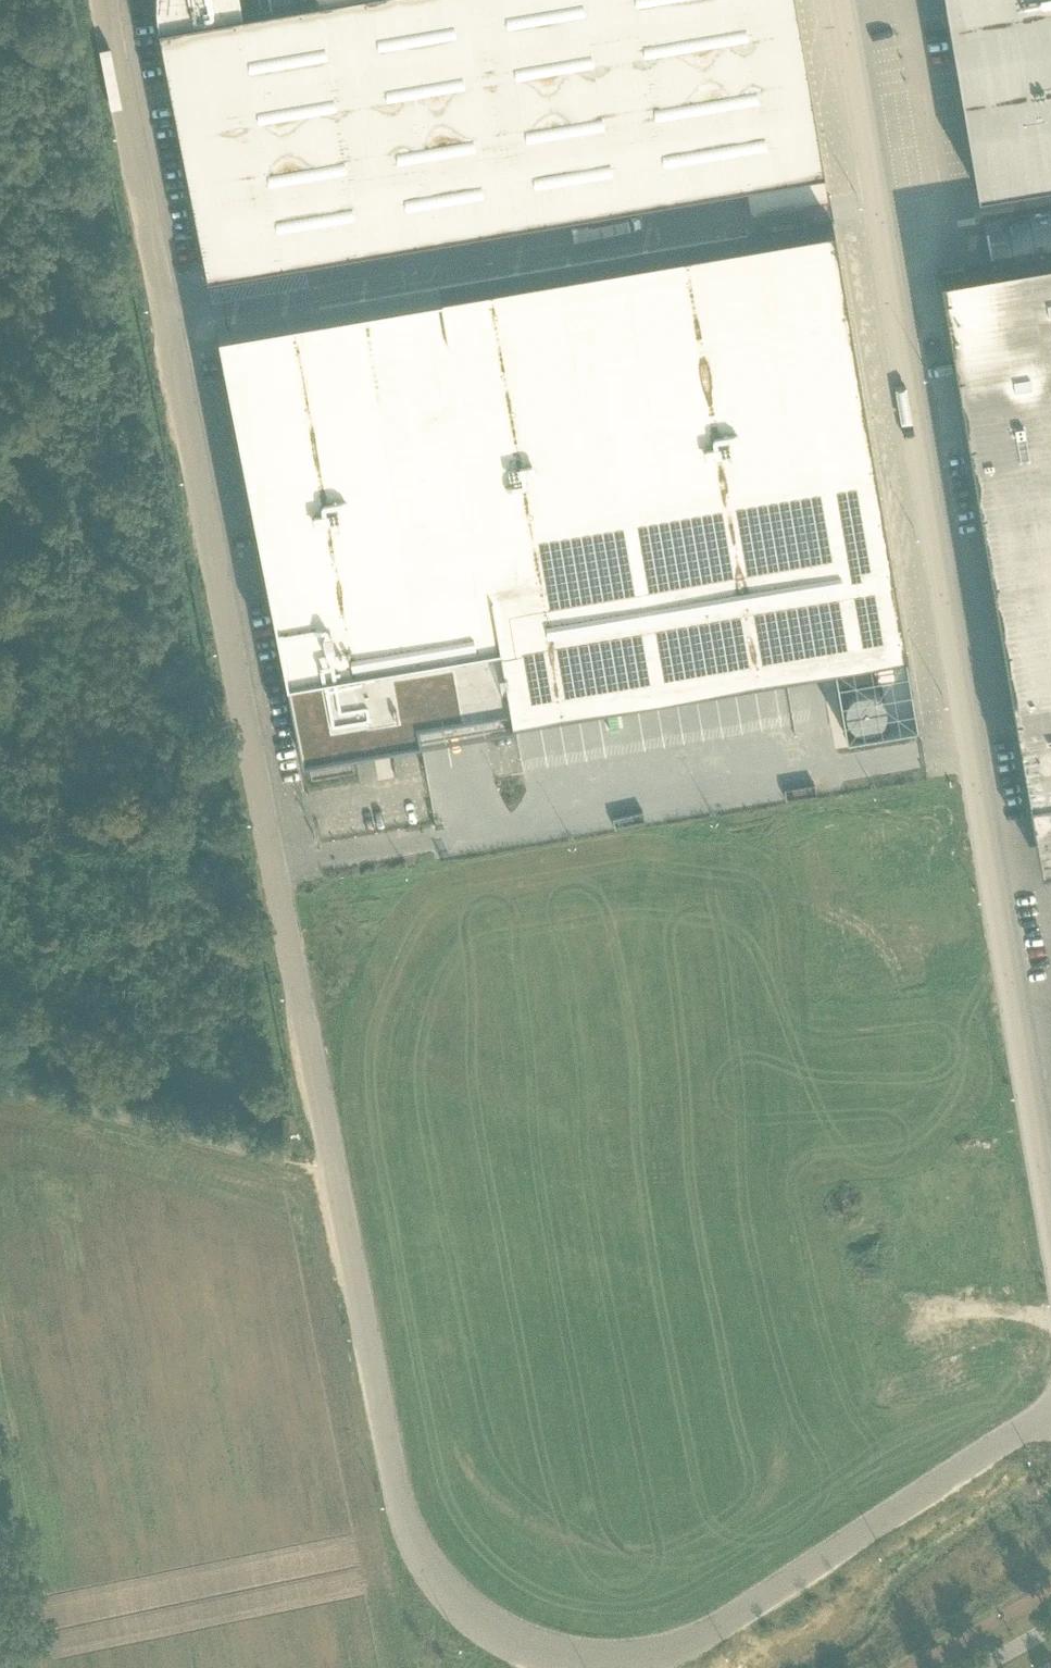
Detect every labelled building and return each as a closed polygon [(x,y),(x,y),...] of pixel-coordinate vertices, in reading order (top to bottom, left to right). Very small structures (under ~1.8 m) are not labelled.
[(155,6),(156,12),(156,17),(157,21),(184,160),(206,270),(292,256),(744,179),(749,211),(828,198),(794,0),(155,0),(155,6)] [(950,9),(945,10),(945,11),(946,11),(976,190),(1050,177),(1050,0),(948,0),(950,9)] [(832,221),(217,326),(301,754),(419,734),(416,716),(508,701),(508,702),(510,714),(513,713),(819,661),(822,661),(822,662),(822,663),(823,663),(824,664),(825,664),(826,665),(827,664),(828,664),(829,663),(830,663),(830,662),(830,661),(830,660),(830,659),(904,647),(832,221)] [(938,272),(945,316),(1027,796),(1038,864),(1050,862),(1050,252),(989,263),(938,272)]
